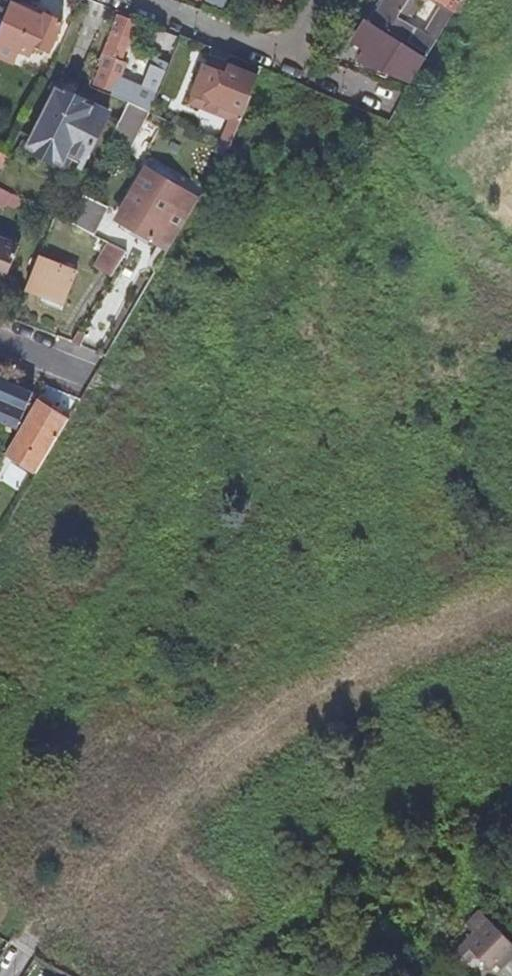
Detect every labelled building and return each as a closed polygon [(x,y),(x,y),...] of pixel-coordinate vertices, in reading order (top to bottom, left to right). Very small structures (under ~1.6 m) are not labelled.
[(373,21),(427,55),(454,12),(445,7),(427,36),(404,21),(408,14),(411,15),(420,1),(419,0),(386,0),(385,1),(381,8),(373,21)] [(381,8),(385,1),(383,0),(379,0),(376,5),(381,8)] [(445,7),(454,12),(459,4),(450,0),(434,0),(445,7)] [(12,2),(3,24),(0,32),(0,40),(21,50),(25,40),(50,50),(62,22),(12,2)] [(149,113),(169,63),(156,57),(147,78),(149,80),(145,89),(119,78),(125,63),(120,60),(137,22),(118,14),(99,63),(102,65),(96,83),(114,92),(112,95),(128,103),(139,108),(149,113)] [(358,62),(410,83),(425,59),(366,20),(352,43),(365,51),(358,62)] [(243,116),(258,77),(229,65),(225,76),(203,67),(192,96),(243,116)] [(71,151),(85,159),(108,114),(58,88),(30,145),(50,155),(56,144),(71,151)] [(130,126),(139,108),(128,103),(119,121),(130,126)] [(235,136),(241,120),(231,117),(225,133),(235,136)] [(122,145),(130,126),(119,121),(110,139),(122,145)] [(15,146),(0,139),(0,151),(10,155),(15,146)] [(80,170),(85,159),(71,151),(65,162),(80,170)] [(146,170),(119,220),(145,235),(157,241),(176,208),(182,211),(191,195),(146,170)] [(105,206),(82,195),(69,222),(92,233),(105,206)] [(0,236),(0,276),(6,278),(20,244),(0,236)] [(96,267),(112,277),(127,252),(109,242),(96,267)] [(41,256),(29,287),(65,302),(78,271),(41,256)] [(73,342),(82,345),(88,335),(79,331),(73,342)] [(16,427),(33,391),(0,377),(0,420),(16,427)] [(37,472),(69,419),(54,411),(57,406),(39,396),(17,433),(5,453),(37,472)] [(500,932),(479,911),(468,924),(475,932),(454,956),(465,966),(477,954),(493,968),(496,965),(511,947),(511,944),(500,932)] [(496,965),(501,968),(511,956),(511,947),(496,965)] [(436,961),(423,975),(437,975),(443,968),(436,961)]
